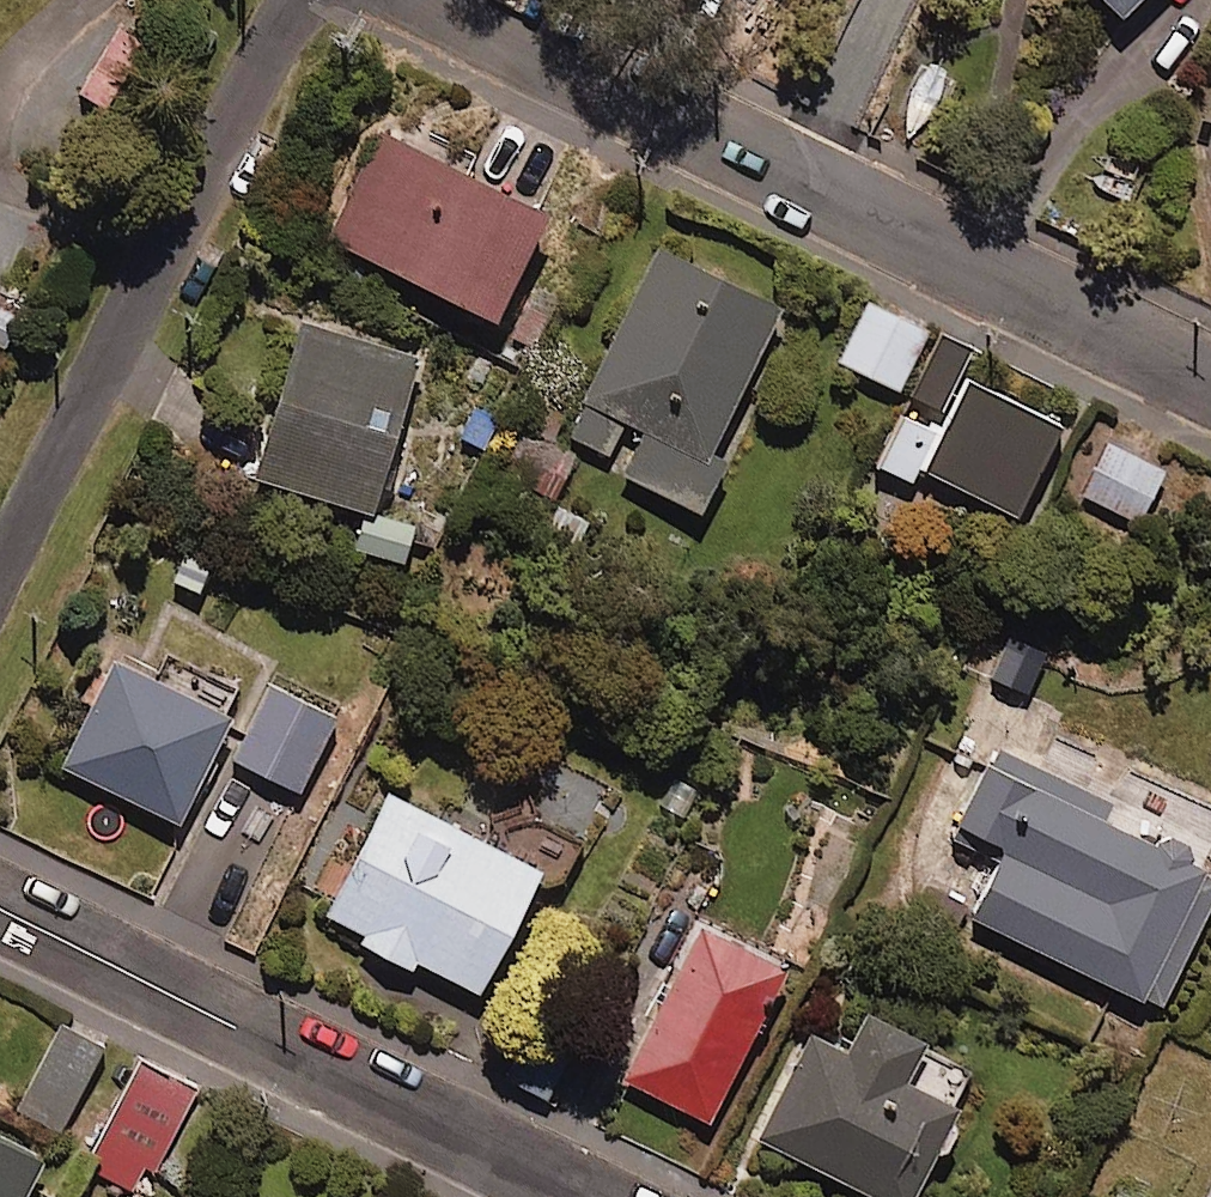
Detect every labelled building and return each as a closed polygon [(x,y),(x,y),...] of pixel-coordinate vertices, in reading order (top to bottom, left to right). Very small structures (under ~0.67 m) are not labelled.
[(458,294),(453,304),(532,343),(546,315),(487,286),(530,197),(376,122),(324,228),(458,294)] [(775,290),(654,234),(560,437),(696,501),(721,448),(706,441),(775,290)] [(924,324),(868,296),(838,356),(895,384),(924,324)] [(410,346),(298,313),(252,469),(365,502),(410,346)] [(1053,412),(963,371),(938,425),(897,407),(874,459),(908,475),(915,461),(1011,504),(1053,412)] [(1160,462),(1103,436),(1080,486),(1136,512),(1160,462)] [(408,516),(360,508),(354,542),(402,551),(408,516)] [(224,705),(108,649),(56,757),(173,813),(224,705)] [(329,703),(264,674),(229,752),(294,781),(329,703)] [(1201,884),(1210,864),(1097,810),(1106,790),(1081,778),(1091,756),(1002,714),(955,814),(1001,836),(966,909),(1156,999),(1209,888),(1201,884)] [(361,926),(358,933),(407,957),(410,950),(469,979),(530,852),(372,775),(311,901),(361,926)] [(781,955),(693,912),(616,1071),(704,1113),(781,955)] [(933,1135),(941,1139),(954,1115),(946,1111),(966,1070),(909,1041),(918,1022),(859,993),(837,1037),(805,1022),(752,1128),(890,1196),(903,1196),(933,1135)] [(98,1045),(60,1024),(24,1092),(62,1113),(98,1045)] [(90,1167),(134,1187),(140,1173),(151,1178),(191,1085),(136,1061),(90,1167)] [(0,1128),(0,1196),(13,1196),(37,1146),(0,1128)] [(1202,1196),(1210,1196),(1210,1178),(1202,1196)]
